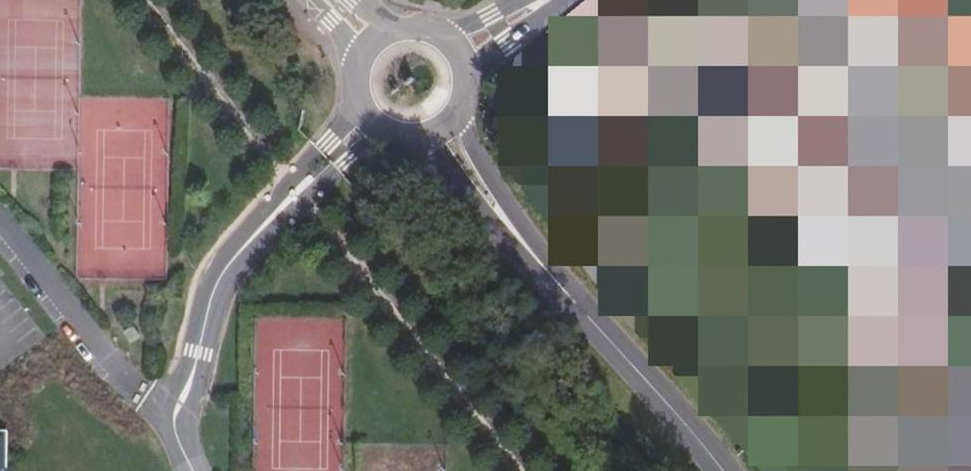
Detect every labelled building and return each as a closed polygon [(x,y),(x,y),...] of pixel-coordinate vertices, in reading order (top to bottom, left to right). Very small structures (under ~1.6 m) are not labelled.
[(720,0),(654,0),(705,61),(744,29),(720,0)] [(968,118),(970,117),(970,13),(959,0),(873,0),(968,118)] [(788,81),(711,148),(917,398),(953,369),(941,348),(970,323),(970,298),(843,146),(788,81)] [(17,462),(7,462),(7,436),(0,436),(0,470),(17,470),(17,462)]
